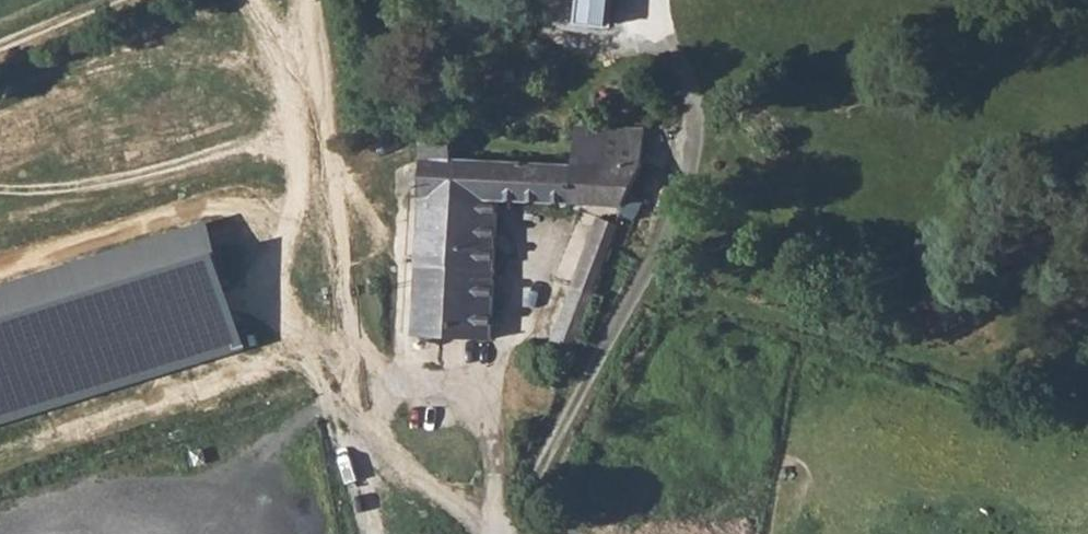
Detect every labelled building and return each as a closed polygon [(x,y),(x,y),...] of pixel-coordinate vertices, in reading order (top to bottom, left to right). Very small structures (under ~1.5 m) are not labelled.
[(419,128),(417,159),(454,160),(456,129),(419,128)] [(578,131),(576,166),(577,166),(649,169),(651,134),(578,131)] [(417,159),(409,340),(492,344),(499,202),(575,205),(577,166),(576,166),(454,160),(417,159)] [(577,166),(575,205),(624,207),(649,169),(577,166)] [(622,223),(617,220),(593,209),(556,283),(585,297),(622,223)] [(208,215),(0,284),(0,427),(236,355),(248,351),(208,215)]
